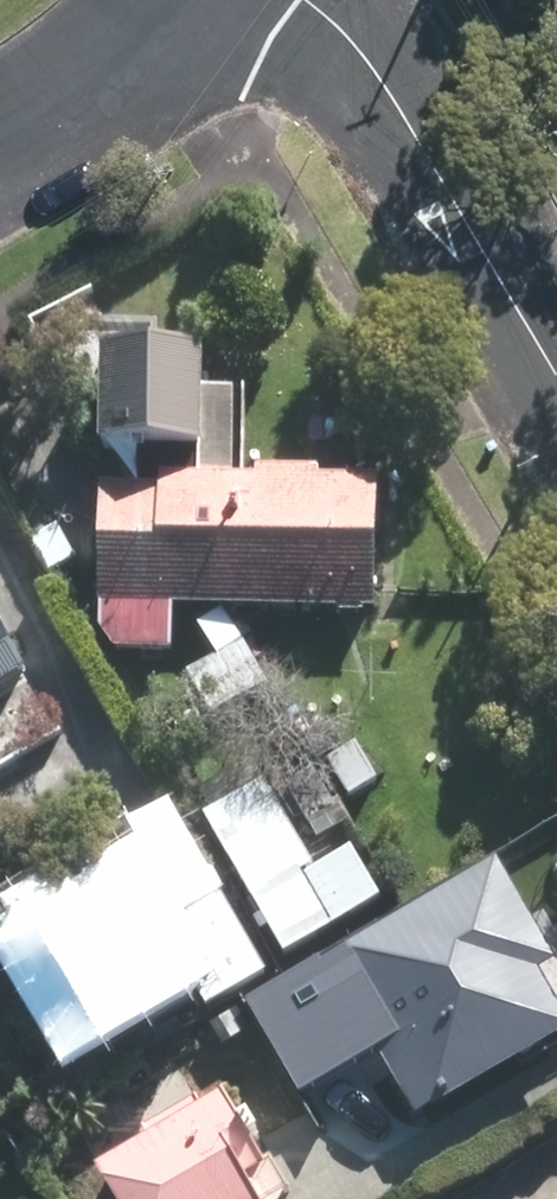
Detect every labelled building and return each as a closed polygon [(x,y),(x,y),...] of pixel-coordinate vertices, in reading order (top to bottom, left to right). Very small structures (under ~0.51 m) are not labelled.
[(199,353),(97,353),(97,448),(199,448),(199,353)] [(158,478),(157,492),(98,490),(94,606),(105,607),(104,650),(173,652),(174,608),(370,614),(374,501),(374,497),(374,483),(318,481),(319,472),(257,470),(257,481),(158,478)] [(64,737),(0,631),(0,776),(64,737)] [(351,847),(313,868),(263,782),(204,816),(253,902),(283,954),(381,899),(351,847)] [(325,962),(413,1120),(556,1040),(556,1011),(537,975),(555,965),(499,865),(325,962)] [(115,1000),(174,964),(201,1009),(264,972),(216,891),(155,927),(123,874),(63,910),(53,893),(0,924),(0,952),(62,1056),(126,1018),(115,1000)] [(292,1085),(341,1056),(293,974),(243,1003),(292,1085)] [(105,1198),(255,1198),(247,1184),(266,1174),(226,1101),(92,1175),(105,1198)]
